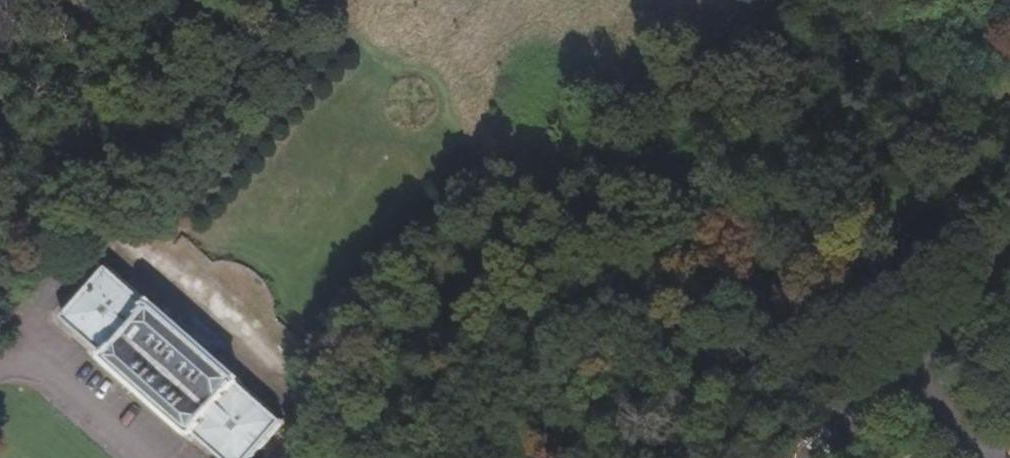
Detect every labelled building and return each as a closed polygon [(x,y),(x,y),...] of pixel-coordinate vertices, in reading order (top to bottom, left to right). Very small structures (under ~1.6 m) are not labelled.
[(283,424),(241,387),(243,385),(151,304),(150,305),(108,269),(63,319),(106,357),(104,359),(195,439),(196,438),(219,457),(252,457),(283,424)]
